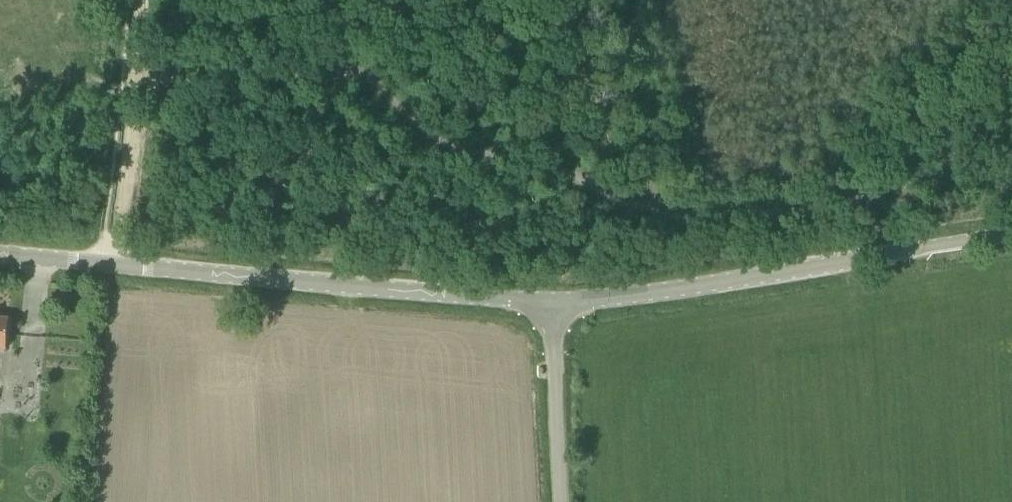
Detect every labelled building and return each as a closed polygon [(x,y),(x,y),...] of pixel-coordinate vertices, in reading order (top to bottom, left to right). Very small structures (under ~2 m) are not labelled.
[(6,348),(9,319),(0,318),(0,349),(6,349),(6,348)]
